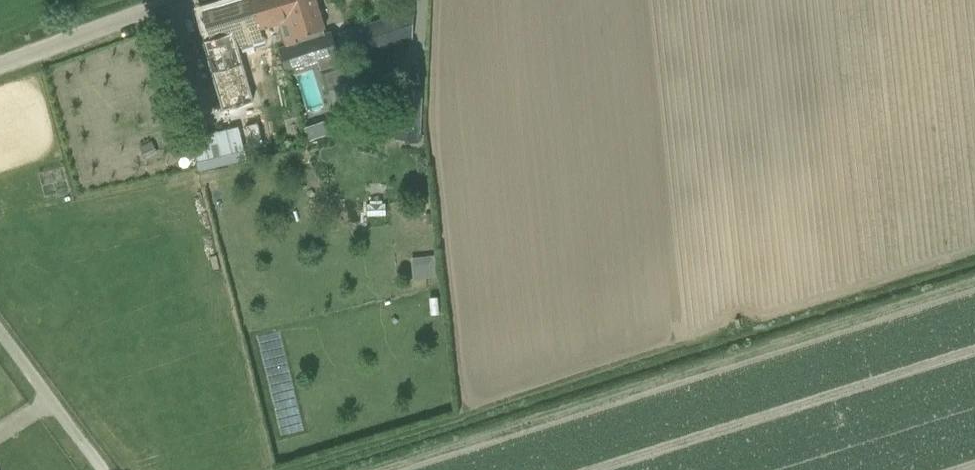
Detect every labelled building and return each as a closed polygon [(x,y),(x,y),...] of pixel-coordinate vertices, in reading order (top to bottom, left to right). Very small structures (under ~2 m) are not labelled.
[(262,29),(261,29),(253,1),(253,0),(242,0),(204,11),(212,38),(234,31),(239,49),(266,41),(262,29)] [(253,1),(261,29),(262,29),(280,24),(285,40),(322,29),(326,28),(317,0),(256,0),(253,1)] [(286,46),(281,48),(287,69),(319,60),(322,69),(341,63),(338,53),(347,50),(349,58),(408,39),(401,14),(342,33),(344,40),(335,43),(332,32),(324,34),(322,29),(285,40),(286,46)] [(254,100),(239,49),(234,31),(212,38),(205,40),(224,109),(254,100)] [(422,139),(424,89),(397,88),(395,138),(422,139)] [(252,145),(264,142),(259,122),(247,125),(252,145)] [(306,128),(310,138),(318,136),(314,125),(306,128)] [(152,140),(140,147),(146,159),(158,153),(152,140)] [(416,276),(439,275),(438,254),(415,255),(416,276)]
